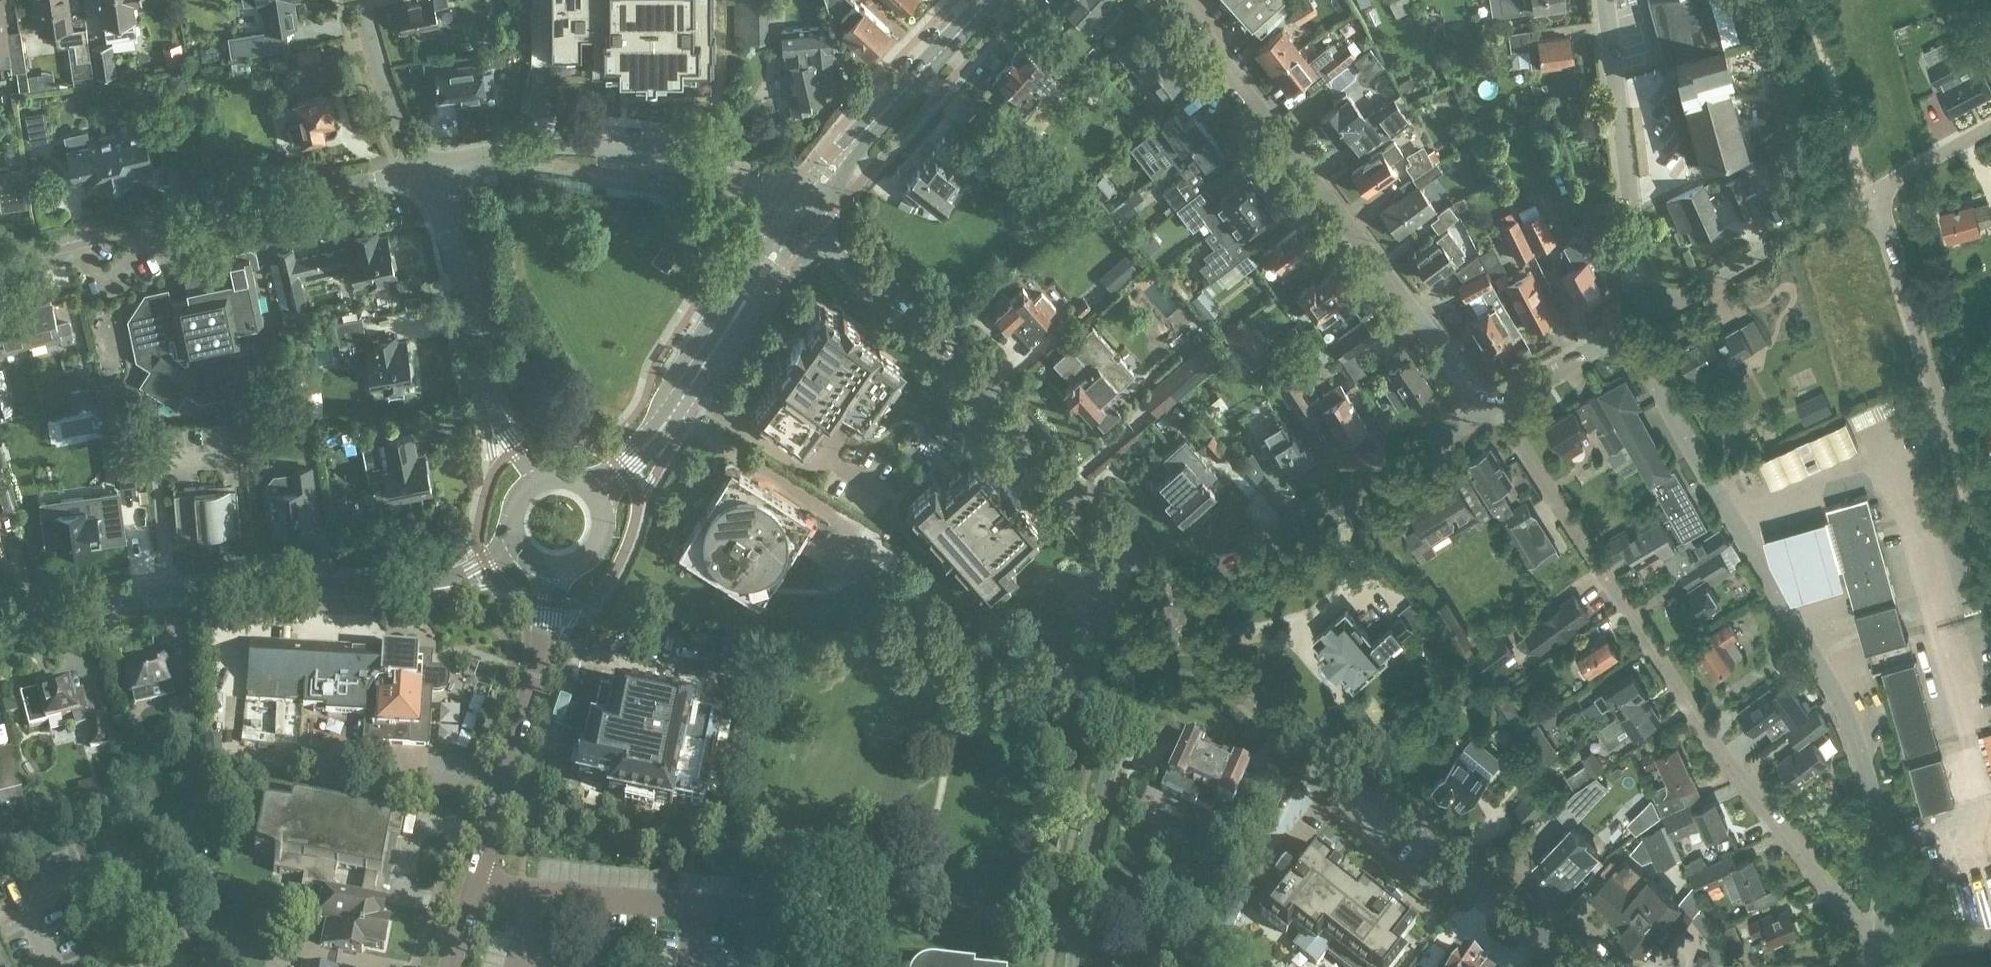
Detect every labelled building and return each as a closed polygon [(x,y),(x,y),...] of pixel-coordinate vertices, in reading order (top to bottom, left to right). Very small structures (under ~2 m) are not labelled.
[(40,36),(57,34),(59,51),(75,48),(77,63),(71,64),(74,81),(93,78),(86,30),(73,32),(68,0),(34,0),(40,36)] [(103,24),(104,24),(107,40),(138,36),(136,19),(137,19),(135,6),(143,5),(142,0),(100,0),(103,24)] [(297,28),(294,8),(292,8),(290,0),(293,0),(258,0),(259,6),(263,5),(268,33),(297,28)] [(438,25),(434,8),(448,5),(447,0),(418,0),(418,1),(394,6),(400,33),(438,25)] [(583,54),(589,54),(590,70),(607,70),(607,60),(619,60),(619,74),(636,74),(636,82),(667,81),(666,73),(683,73),(682,59),(695,59),(695,69),(712,69),(712,53),(714,53),(714,29),(712,29),(712,0),(549,0),(549,55),(583,54)] [(767,0),(734,0),(735,42),(768,42),(767,0)] [(833,24),(867,55),(890,31),(861,4),(859,6),(852,0),(825,0),(833,24)] [(904,16),(913,6),(910,4),(913,0),(886,0),(904,16)] [(1058,12),(1068,22),(1074,15),(1087,27),(1089,24),(1098,33),(1112,18),(1104,9),(1113,0),(1068,0),(1064,5),(1058,12)] [(1251,27),(1259,35),(1291,8),(1285,0),(1226,0),(1250,27),(1251,27)] [(1290,12),(1298,25),(1317,13),(1309,0),(1290,12)] [(1397,19),(1412,11),(1406,0),(1398,0),(1390,4),(1397,19)] [(1552,17),(1560,16),(1564,11),(1563,5),(1564,4),(1564,0),(1500,0),(1503,14),(1546,7),(1547,13),(1552,17)] [(1665,66),(1674,63),(1723,50),(1709,0),(1647,0),(1665,66)] [(1731,36),(1747,32),(1739,0),(1724,0),(1722,1),(1731,36)] [(12,74),(26,72),(21,32),(7,34),(2,1),(0,1),(0,53),(9,52),(12,74)] [(831,57),(829,27),(782,31),(784,54),(782,55),(784,66),(789,65),(792,67),(816,62),(818,72),(837,68),(835,56),(831,57)] [(1263,63),(1270,72),(1298,51),(1282,30),(1257,50),(1265,61),(1263,63)] [(1531,67),(1541,66),(1542,70),(1560,68),(1560,64),(1573,63),(1573,58),(1573,54),(1571,49),(1569,37),(1538,41),(1537,30),(1509,34),(1511,52),(1529,49),(1531,67)] [(262,53),(259,36),(231,41),(234,58),(262,53)] [(1130,39),(1114,52),(1128,70),(1133,66),(1159,101),(1181,83),(1154,48),(1144,56),(1130,39)] [(92,46),(96,78),(116,75),(112,43),(92,46)] [(1462,44),(1439,54),(1445,66),(1468,56),(1462,44)] [(1331,75),(1353,58),(1344,46),(1333,55),(1322,64),(1331,75)] [(1280,80),(1288,90),(1322,64),(1333,55),(1326,47),(1307,63),(1298,51),(1270,72),(1278,82),(1280,80)] [(1042,97),(1040,95),(1054,80),(1044,72),(1047,69),(1023,48),(1013,60),(1012,59),(1009,63),(1006,66),(1006,67),(996,78),(997,78),(992,83),(1007,97),(1011,92),(1019,98),(1012,107),(1007,112),(1002,108),(994,116),(1035,152),(1047,138),(1024,117),(1042,97)] [(322,63),(319,50),(285,58),(288,71),(322,63)] [(1702,163),(1744,152),(1721,70),(1728,68),(1723,50),(1674,63),(1702,163)] [(500,52),(484,54),(485,66),(501,64),(500,52)] [(840,78),(837,68),(818,72),(816,62),(792,67),(789,65),(784,66),(787,77),(785,77),(793,115),(810,111),(809,104),(825,100),(822,87),(833,84),(832,79),(840,78)] [(436,79),(435,79),(438,100),(451,98),(451,97),(454,96),(455,105),(486,101),(481,65),(454,68),(455,70),(435,72),(436,79)] [(1937,91),(1950,116),(1990,95),(1990,88),(1981,68),(1937,91)] [(18,73),(21,93),(29,92),(27,77),(26,72),(18,73)] [(188,90),(185,74),(169,77),(171,93),(188,90)] [(1320,124),(1326,132),(1328,131),(1338,144),(1367,122),(1346,93),(1333,103),(1337,107),(1320,120),(1322,123),(1320,124)] [(303,141),(303,142),(325,137),(325,136),(334,134),(337,129),(335,121),(336,120),(330,94),(294,103),(299,125),(289,127),(292,143),(303,141)] [(1393,100),(1376,113),(1393,134),(1410,121),(1393,100)] [(50,139),(45,113),(27,116),(32,143),(50,139)] [(1157,155),(1164,149),(1174,161),(1183,153),(1202,138),(1209,133),(1208,132),(1194,115),(1183,124),(1174,113),(1143,137),(1157,155)] [(983,140),(1006,163),(1015,154),(998,137),(1002,134),(995,127),(993,129),(977,114),(968,123),(984,139),(983,140)] [(132,177),(145,174),(143,165),(153,162),(146,130),(123,136),(122,131),(105,135),(117,185),(133,181),(132,177)] [(1223,151),(1209,133),(1202,138),(1183,153),(1174,161),(1181,169),(1180,170),(1184,175),(1162,192),(1176,209),(1201,190),(1207,184),(1197,172),(1223,151)] [(99,185),(99,189),(117,185),(105,135),(81,141),(82,145),(67,149),(74,181),(83,179),(85,188),(99,185)] [(943,137),(932,152),(933,153),(919,171),(918,170),(907,185),(910,187),(904,194),(915,203),(921,195),(940,210),(952,196),(951,195),(965,177),(977,163),(943,137)] [(1359,186),(1362,191),(1365,191),(1367,194),(1396,174),(1389,163),(1403,154),(1395,141),(1381,151),(1369,158),(1371,160),(1352,172),(1360,184),(1359,186)] [(1406,166),(1413,178),(1433,165),(1427,154),(1423,146),(1406,155),(1411,163),(1406,166)] [(1435,163),(1439,161),(1434,150),(1427,154),(1433,165),(1435,163)] [(23,169),(0,172),(0,192),(3,211),(28,207),(23,169)] [(1754,191),(1747,174),(1736,179),(1743,196),(1754,191)] [(961,194),(970,201),(983,185),(973,178),(961,194)] [(1212,230),(1215,228),(1223,222),(1257,196),(1253,191),(1256,189),(1250,181),(1247,183),(1245,180),(1212,205),(1201,190),(1176,209),(1193,230),(1205,221),(1212,230)] [(1742,195),(1735,180),(1724,184),(1731,200),(1742,195)] [(1722,226),(1702,184),(1666,201),(1680,232),(1691,227),(1696,238),(1722,226)] [(1433,210),(1434,210),(1435,209),(1418,187),(1395,204),(1394,203),(1381,213),(1398,237),(1412,227),(1411,226),(1433,210)] [(1752,213),(1762,208),(1755,194),(1745,198),(1752,213)] [(1262,202),(1257,196),(1223,222),(1215,228),(1226,243),(1205,259),(1207,261),(1199,267),(1210,282),(1250,251),(1239,237),(1270,213),(1268,210),(1271,208),(1265,200),(1262,202)] [(1990,221),(1990,217),(1987,202),(1974,206),(1973,202),(1941,211),(1948,237),(1980,228),(1979,225),(1990,221)] [(1449,206),(1438,214),(1439,216),(1431,222),(1438,232),(1457,217),(1449,206)] [(1536,251),(1555,241),(1541,213),(1522,222),(1536,251)] [(1518,260),(1532,253),(1516,220),(1502,227),(1518,260)] [(1267,268),(1276,261),(1283,271),(1312,249),(1311,248),(1313,243),(1308,237),(1303,238),(1297,229),(1268,250),(1268,251),(1259,257),(1267,268)] [(1465,259),(1461,254),(1464,252),(1447,230),(1437,238),(1439,242),(1415,260),(1431,281),(1442,272),(1444,275),(1457,265),(1465,259)] [(1601,291),(1591,274),(1595,273),(1588,261),(1598,255),(1584,232),(1569,241),(1570,243),(1564,246),(1576,267),(1562,275),(1578,304),(1580,302),(1584,304),(1590,301),(1591,297),(1601,291)] [(1746,236),(1749,249),(1767,245),(1764,232),(1746,236)] [(394,271),(396,267),(394,257),(390,256),(386,237),(374,240),(373,234),(346,240),(348,248),(295,260),(293,251),(277,254),(289,307),(305,303),(300,282),(353,270),(356,282),(369,278),(370,285),(386,281),(384,275),(394,273),(394,271)] [(1108,267),(1119,281),(1152,255),(1140,240),(1108,267)] [(187,394),(201,403),(242,394),(258,368),(253,344),(241,347),(237,330),(264,324),(258,295),(252,296),(248,279),(254,277),(252,270),(264,267),(264,266),(252,269),(250,258),(252,255),(251,254),(249,258),(239,260),(236,248),(235,249),(238,260),(230,262),(231,268),(214,271),(212,266),(183,272),(189,298),(172,302),(169,289),(145,294),(128,320),(137,363),(150,371),(140,386),(177,410),(187,394)] [(1479,255),(1456,272),(1464,283),(1487,270),(1479,255)] [(1466,321),(1478,341),(1505,324),(1502,320),(1506,317),(1510,314),(1485,272),(1459,287),(1467,301),(1482,292),(1490,307),(1466,321)] [(1343,316),(1357,305),(1348,293),(1349,292),(1340,279),(1337,281),(1332,273),(1317,285),(1313,280),(1296,293),(1315,318),(1334,304),(1343,316)] [(1542,299),(1535,287),(1536,287),(1528,273),(1515,280),(1512,276),(1508,278),(1506,273),(1495,279),(1500,288),(1505,286),(1513,299),(1513,298),(1530,330),(1548,321),(1542,310),(1549,307),(1544,298),(1542,299)] [(1203,288),(1190,299),(1207,319),(1219,308),(1203,288)] [(1008,326),(1009,325),(1022,340),(1048,316),(1055,309),(1042,294),(1034,301),(1023,289),(1011,299),(1009,300),(1003,293),(991,304),(998,311),(996,313),(997,314),(996,319),(1002,325),(1007,325),(1008,326)] [(51,301),(22,309),(31,345),(30,346),(47,341),(47,344),(60,340),(62,345),(73,342),(68,324),(57,327),(51,301)] [(1075,311),(1077,313),(1080,317),(1091,307),(1085,301),(1075,311)] [(860,329),(843,317),(840,321),(823,309),(823,310),(818,307),(809,319),(814,323),(804,335),(801,333),(790,349),(793,352),(784,364),(779,361),(770,374),(775,377),(774,379),(777,381),(753,415),(776,431),(773,435),(786,445),(789,440),(803,450),(827,417),(829,418),(837,407),(864,427),(879,405),(884,408),(893,395),(889,392),(904,371),(877,351),(879,348),(857,332),(860,329)] [(16,351),(15,350),(30,346),(31,345),(22,309),(0,315),(0,355),(16,351)] [(1399,317),(1413,329),(1420,321),(1407,309),(1399,317)] [(1053,329),(1063,340),(1081,323),(1071,313),(1053,329)] [(1486,355),(1514,339),(1513,336),(1519,333),(1512,320),(1513,320),(1510,315),(1506,318),(1506,317),(1502,320),(1505,324),(1478,341),(1486,355)] [(1343,360),(1376,337),(1364,319),(1331,342),(1343,360)] [(401,380),(411,378),(411,376),(413,373),(411,363),(408,361),(405,342),(393,345),(392,338),(366,343),(362,320),(335,325),(341,357),(354,355),(357,373),(370,371),(372,385),(385,383),(388,398),(404,395),(401,380)] [(1224,337),(1232,346),(1234,349),(1252,370),(1272,354),(1244,321),(1224,337)] [(1714,340),(1709,332),(1697,339),(1696,339),(1689,343),(1689,344),(1677,351),(1692,375),(1723,356),(1728,365),(1754,350),(1740,325),(1714,340)] [(1093,327),(1054,362),(1071,381),(1069,382),(1071,384),(1065,390),(1065,391),(1065,396),(1071,402),(1076,402),(1076,403),(1077,402),(1090,416),(1091,415),(1103,428),(1119,414),(1107,400),(1119,390),(1118,390),(1127,381),(1135,374),(1120,357),(1117,359),(1112,353),(1114,351),(1093,327)] [(1161,381),(1176,398),(1200,377),(1202,379),(1220,363),(1219,362),(1234,349),(1232,346),(1225,352),(1220,346),(1211,354),(1203,345),(1161,381)] [(1409,402),(1411,400),(1415,402),(1422,398),(1422,393),(1431,387),(1410,357),(1410,358),(1403,349),(1393,356),(1399,365),(1389,372),(1396,383),(1385,390),(1397,408),(1409,401),(1409,402)] [(1511,378),(1525,370),(1520,361),(1506,368),(1511,378)] [(1266,362),(1256,369),(1262,376),(1271,369),(1266,362)] [(1350,393),(1358,388),(1351,378),(1343,383),(1350,393)] [(1653,487),(1668,514),(1673,522),(1682,539),(1683,540),(1691,535),(1706,527),(1673,468),(1669,471),(1653,442),(1634,408),(1638,405),(1623,378),(1599,393),(1653,487)] [(1355,433),(1366,426),(1340,386),(1311,404),(1295,379),(1281,389),(1306,429),(1321,419),(1320,417),(1324,415),(1342,442),(1348,443),(1354,439),(1355,433)] [(129,397),(125,380),(95,386),(99,404),(129,397)] [(9,412),(0,383),(0,415),(9,412)] [(62,394),(66,411),(95,405),(91,387),(62,394)] [(1805,423),(1832,410),(1823,390),(1796,403),(1805,423)] [(1589,430),(1588,429),(1598,422),(1603,430),(1616,422),(1598,393),(1585,401),(1586,402),(1575,408),(1547,425),(1561,447),(1568,459),(1584,450),(1577,438),(1589,430)] [(106,419),(125,415),(122,401),(103,404),(106,419)] [(1857,446),(1845,419),(1759,458),(1771,485),(1857,446)] [(1226,421),(1213,430),(1227,449),(1240,441),(1226,421)] [(1281,421),(1263,432),(1286,470),(1289,468),(1291,471),(1311,458),(1302,443),(1299,445),(1292,433),(1289,434),(1281,421)] [(413,435),(396,439),(393,425),(360,433),(371,482),(388,478),(393,500),(434,491),(425,455),(418,457),(413,435)] [(1613,425),(1599,433),(1610,452),(1624,444),(1613,425)] [(128,433),(109,437),(111,447),(130,445),(128,433)] [(1203,445),(1216,460),(1226,451),(1213,436),(1203,445)] [(1744,443),(1748,453),(1762,446),(1758,437),(1744,443)] [(143,480),(135,444),(130,445),(111,447),(116,484),(143,480)] [(1526,501),(1514,509),(1500,488),(1512,480),(1492,447),(1469,461),(1470,463),(1477,474),(1474,476),(1477,481),(1476,482),(1499,519),(1500,518),(1529,564),(1556,548),(1526,501)] [(1087,451),(1063,456),(1068,480),(1092,474),(1087,451)] [(1251,452),(1239,463),(1256,482),(1265,474),(1251,452)] [(1183,519),(1185,518),(1192,526),(1204,515),(1197,507),(1214,492),(1206,483),(1217,473),(1205,460),(1202,462),(1194,453),(1186,460),(1185,460),(1156,487),(1167,498),(1165,500),(1171,507),(1172,506),(1183,519)] [(935,483),(907,508),(919,521),(914,524),(925,536),(929,532),(944,549),(942,551),(951,560),(952,558),(967,575),(963,578),(974,590),(978,586),(989,599),(1030,561),(1025,555),(1030,549),(1027,545),(1042,531),(1018,504),(1021,501),(1007,487),(1004,489),(980,462),(964,476),(961,472),(949,482),(953,486),(944,494),(935,483)] [(307,529),(303,499),(314,498),(311,469),(293,471),(296,490),(265,494),(268,517),(273,517),(275,533),(307,529)] [(2,471),(0,472),(0,515),(13,511),(2,471)] [(803,515),(739,474),(734,482),(726,477),(682,545),(690,550),(685,558),(750,599),(755,591),(763,596),(806,528),(798,523),(803,515)] [(1451,534),(1478,518),(1454,480),(1409,509),(1431,543),(1450,531),(1451,534)] [(202,540),(205,539),(209,537),(213,534),(224,533),(224,538),(240,537),(236,490),(225,491),(225,485),(173,490),(177,537),(184,536),(187,539),(195,541),(202,540)] [(52,515),(55,532),(44,534),(47,551),(57,549),(57,551),(62,550),(66,552),(72,551),(76,548),(100,545),(99,540),(105,539),(106,544),(126,541),(119,494),(99,497),(99,498),(93,499),(93,503),(84,504),(83,499),(67,501),(69,513),(52,515)] [(1900,616),(1866,496),(1825,507),(1828,519),(1842,567),(1860,629),(1865,648),(1908,636),(1907,633),(1905,634),(1900,616)] [(1638,565),(1653,556),(1662,552),(1676,576),(1699,563),(1698,562),(1702,560),(1693,546),(1696,544),(1691,535),(1683,540),(1682,539),(1674,543),(1665,527),(1673,522),(1668,514),(1660,519),(1659,517),(1653,521),(1623,538),(1638,565)] [(1828,519),(1763,537),(1770,563),(1791,601),(1844,586),(1839,568),(1842,567),(1828,519)] [(1719,529),(1696,544),(1693,546),(1702,560),(1719,549),(1729,543),(1719,529)] [(1517,559),(1506,542),(1497,548),(1508,565),(1517,559)] [(1719,549),(1702,560),(1698,562),(1699,563),(1706,575),(1707,578),(1729,566),(1719,549)] [(1706,575),(1699,563),(1681,575),(1688,586),(1706,575)] [(1667,611),(1670,616),(1674,616),(1681,628),(1706,613),(1703,609),(1717,600),(1708,585),(1699,584),(1690,589),(1666,604),(1667,607),(1667,611)] [(1427,588),(1420,593),(1457,651),(1474,640),(1449,598),(1438,605),(1427,588)] [(1526,634),(1516,641),(1520,645),(1524,648),(1529,649),(1534,650),(1539,649),(1549,642),(1574,624),(1575,625),(1589,615),(1574,595),(1536,624),(1525,632),(1526,634)] [(1402,616),(1374,641),(1347,610),(1334,620),(1326,627),(1314,638),(1328,655),(1326,657),(1320,663),(1320,666),(1329,676),(1332,676),(1338,671),(1339,672),(1341,669),(1355,685),(1388,657),(1384,653),(1413,628),(1417,633),(1424,627),(1409,611),(1403,616),(1402,616)] [(1714,632),(1714,631),(1691,647),(1711,676),(1734,660),(1744,653),(1734,638),(1737,636),(1728,623),(1714,632)] [(1488,672),(1515,652),(1502,633),(1474,653),(1488,672)] [(1571,658),(1577,668),(1586,662),(1594,674),(1621,655),(1605,633),(1578,651),(1579,652),(1571,658)] [(418,654),(419,646),(416,641),(411,639),(406,641),(403,645),(402,653),(249,643),(246,701),(303,704),(303,707),(314,708),(314,712),(364,715),(363,743),(428,747),(432,693),(437,693),(443,691),(447,687),(448,682),(447,676),(443,672),(438,670),(431,670),(432,655),(418,654)] [(130,695),(174,685),(168,657),(142,662),(143,664),(124,669),(130,695)] [(1916,659),(1881,669),(1905,751),(1938,741),(1915,661),(1917,660),(1916,659)] [(1604,709),(1612,704),(1619,714),(1647,696),(1648,695),(1631,671),(1603,690),(1604,692),(1595,697),(1604,709)] [(574,774),(573,777),(607,784),(606,788),(623,791),(621,802),(649,807),(651,797),(668,800),(670,793),(700,799),(718,710),(688,703),(689,696),(612,680),(609,693),(596,691),(589,721),(587,721),(581,753),(578,753),(578,756),(570,754),(566,772),(574,774)] [(68,683),(52,687),(50,681),(36,685),(37,691),(20,696),(29,729),(47,724),(47,722),(72,715),(75,727),(88,723),(90,761),(108,759),(105,716),(88,717),(81,693),(71,696),(68,683)] [(1782,712),(1791,724),(1807,712),(1787,684),(1785,685),(1780,689),(1776,684),(1738,711),(1754,733),(1782,712)] [(1653,705),(1647,696),(1619,714),(1603,726),(1609,735),(1626,724),(1634,735),(1653,722),(1661,717),(1653,705)] [(180,715),(192,713),(188,698),(177,701),(180,715)] [(1787,729),(1800,746),(1810,738),(1811,740),(1830,724),(1816,706),(1787,729)] [(1519,734),(1540,765),(1558,753),(1538,722),(1519,734)] [(1654,748),(1673,740),(1669,728),(1649,736),(1654,748)] [(1231,805),(1236,795),(1245,799),(1251,784),(1242,780),(1248,769),(1232,762),(1232,763),(1199,748),(1203,738),(1202,737),(1200,732),(1193,729),(1193,730),(1189,731),(1188,731),(1174,761),(1165,757),(1159,770),(1168,775),(1161,791),(1210,813),(1217,798),(1231,805)] [(1490,773),(1494,768),(1503,758),(1473,734),(1464,745),(1466,746),(1464,748),(1460,753),(1459,751),(1432,784),(1433,788),(1443,796),(1447,796),(1448,796),(1463,808),(1491,774),(1490,773)] [(1800,746),(1778,763),(1796,786),(1828,761),(1811,740),(1810,738),(1800,746)] [(208,765),(221,764),(219,739),(206,740),(208,765)] [(292,742),(263,740),(262,759),(291,761),(292,742)] [(1653,794),(1663,815),(1686,804),(1680,792),(1695,785),(1677,745),(1658,754),(1655,749),(1653,750),(1641,755),(1647,767),(1653,764),(1660,761),(1669,782),(1653,789),(1651,790),(1653,794)] [(1604,767),(1592,749),(1581,756),(1593,774),(1604,767)] [(0,754),(0,795),(19,791),(10,752),(0,754)] [(1923,809),(1954,799),(1941,753),(1908,762),(1923,809)] [(1570,794),(1585,809),(1607,785),(1597,775),(1576,788),(1570,794)] [(303,892),(310,893),(330,897),(335,871),(365,876),(377,878),(385,833),(400,836),(403,820),(392,811),(387,817),(318,804),(319,795),(258,786),(253,820),(261,821),(254,854),(276,859),(273,874),(305,880),(303,892)] [(1534,788),(1510,814),(1524,827),(1547,804),(1547,799),(1534,788)] [(1290,823),(1302,807),(1290,798),(1278,814),(1290,823)] [(1642,809),(1654,821),(1661,816),(1652,799),(1642,809)] [(1673,838),(1701,825),(1707,837),(1727,828),(1714,800),(1694,809),(1694,811),(1690,813),(1686,804),(1663,815),(1673,838)] [(416,821),(410,820),(407,819),(403,837),(406,837),(412,839),(416,821)] [(1586,835),(1572,822),(1570,823),(1533,864),(1546,876),(1549,873),(1550,874),(1551,872),(1565,885),(1598,850),(1584,837),(1586,835)] [(1643,837),(1631,850),(1641,858),(1649,848),(1658,867),(1676,859),(1661,826),(1642,835),(1643,837)] [(1406,953),(1398,947),(1412,929),(1410,927),(1414,922),(1400,911),(1401,909),(1399,907),(1402,904),(1393,897),(1390,900),(1388,899),(1386,901),(1362,882),(1356,890),(1335,873),(1341,865),(1330,856),(1330,852),(1322,846),(1318,847),(1315,845),(1302,861),(1304,864),(1296,875),(1284,866),(1282,868),(1279,865),(1272,874),(1275,877),(1273,880),(1284,888),(1276,899),(1274,897),(1260,915),(1286,935),(1287,934),(1297,942),(1293,947),(1317,966),(1327,954),(1343,966),(1395,966),(1406,953)] [(1689,873),(1694,884),(1695,884),(1698,891),(1719,882),(1724,879),(1732,898),(1764,885),(1752,856),(1736,863),(1732,855),(1722,859),(1707,865),(1690,873),(1689,873)] [(1691,916),(1678,905),(1680,903),(1653,880),(1649,876),(1648,877),(1625,858),(1620,864),(1610,875),(1592,897),(1625,926),(1620,932),(1640,949),(1653,934),(1666,918),(1679,930),(1691,916)] [(1133,878),(1116,863),(1104,877),(1128,899),(1135,891),(1127,884),(1133,878)] [(360,903),(330,897),(310,893),(305,919),(317,921),(317,923),(327,925),(322,948),(361,955),(362,948),(384,952),(389,925),(381,923),(385,906),(372,903),(377,878),(365,876),(360,903)] [(1248,899),(1234,891),(1211,934),(1225,942),(1248,899)] [(1770,944),(1798,932),(1788,909),(1773,915),(1772,912),(1748,923),(1753,935),(1764,930),(1770,944)] [(1734,924),(1721,930),(1730,952),(1743,946),(1734,924)] [(1478,966),(1479,965),(1478,964),(1478,959),(1470,954),(1464,955),(1455,948),(1442,966),(1479,966),(1478,966)]
